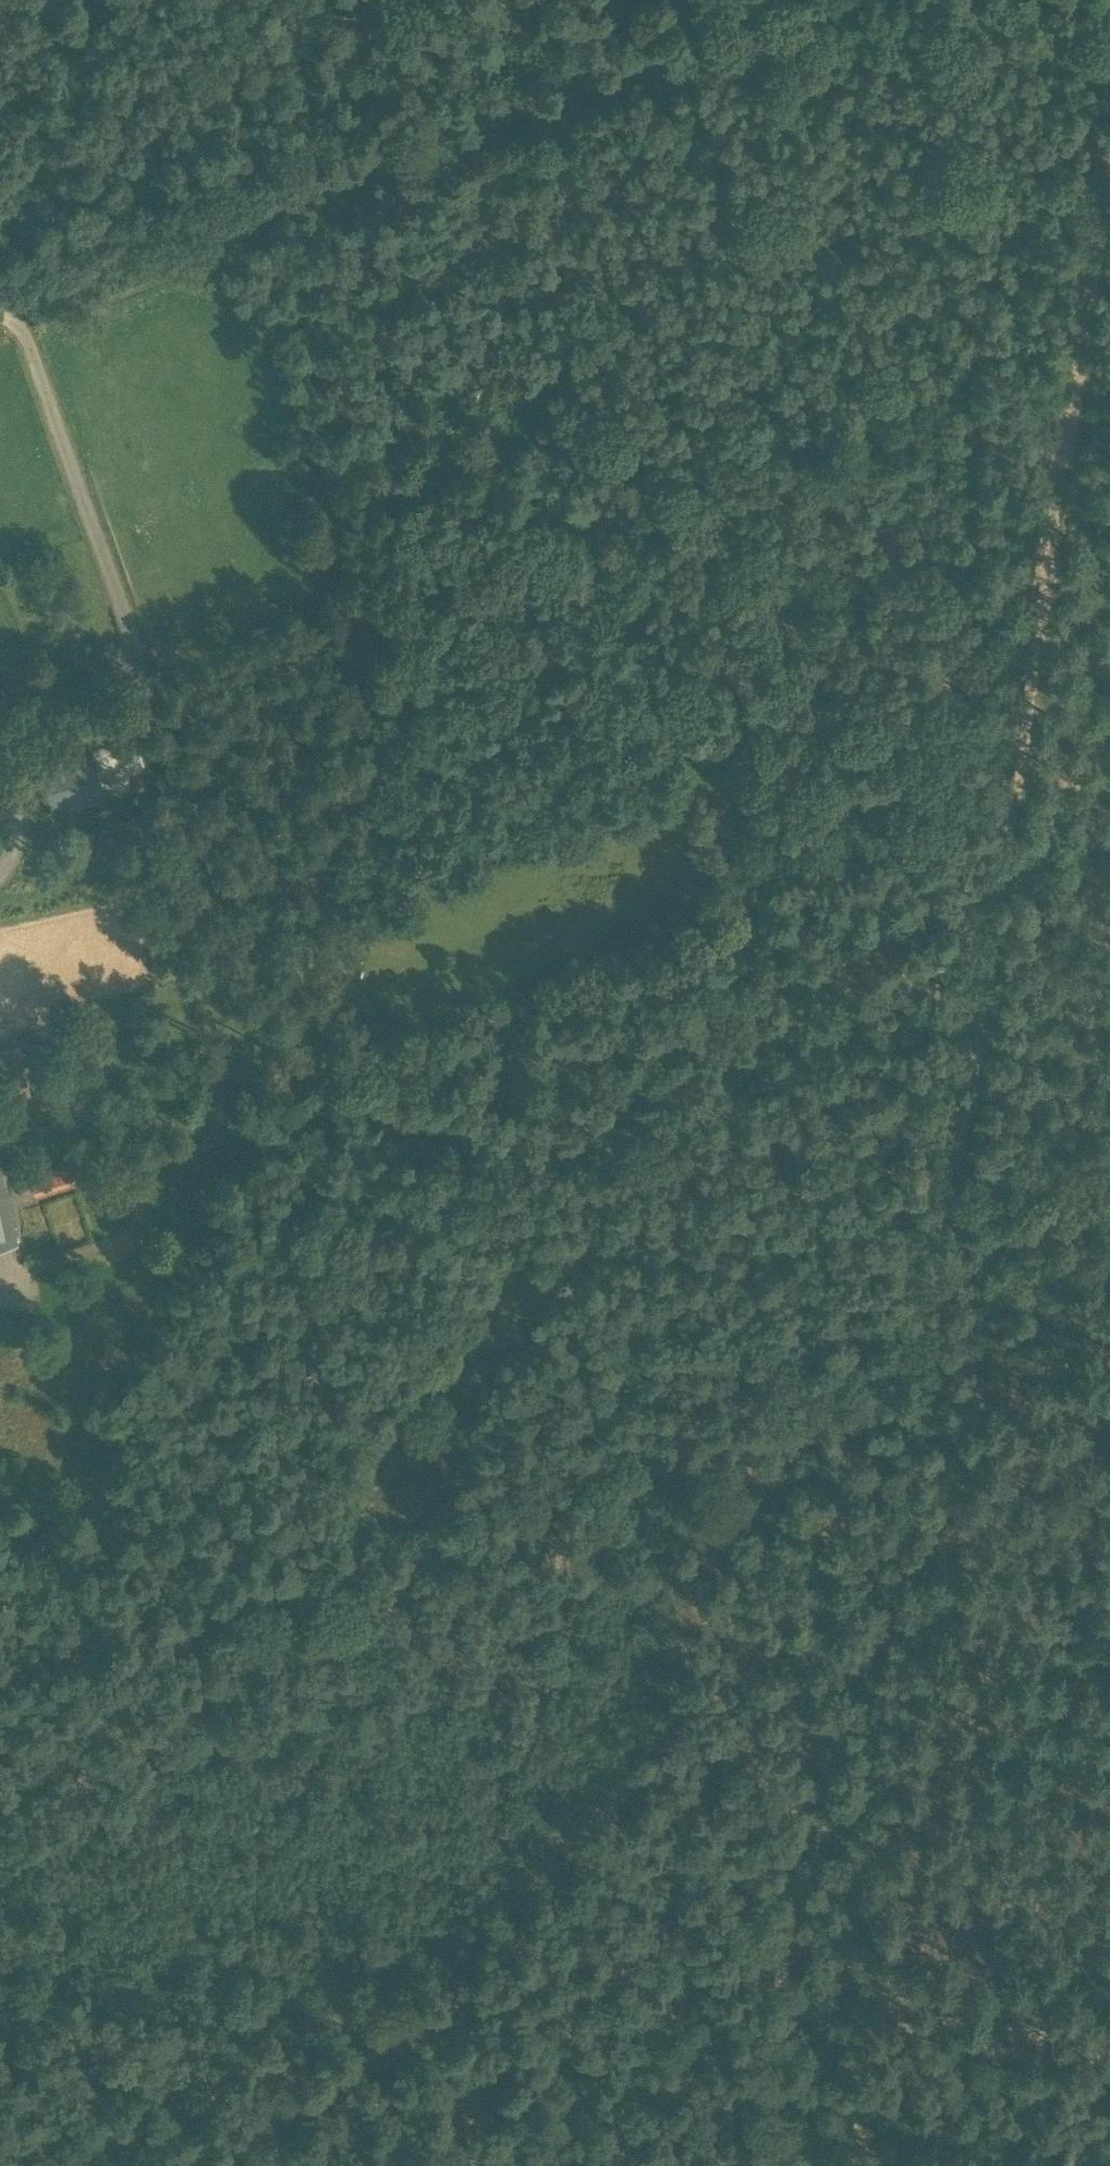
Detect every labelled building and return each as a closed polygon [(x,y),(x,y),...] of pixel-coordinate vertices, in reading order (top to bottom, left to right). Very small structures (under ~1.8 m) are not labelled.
[(110,797),(96,748),(66,756),(70,772),(41,780),(51,813),(110,797)] [(84,1159),(29,1177),(33,1190),(88,1171),(84,1159)] [(0,1163),(0,1249),(18,1245),(0,1163)]
